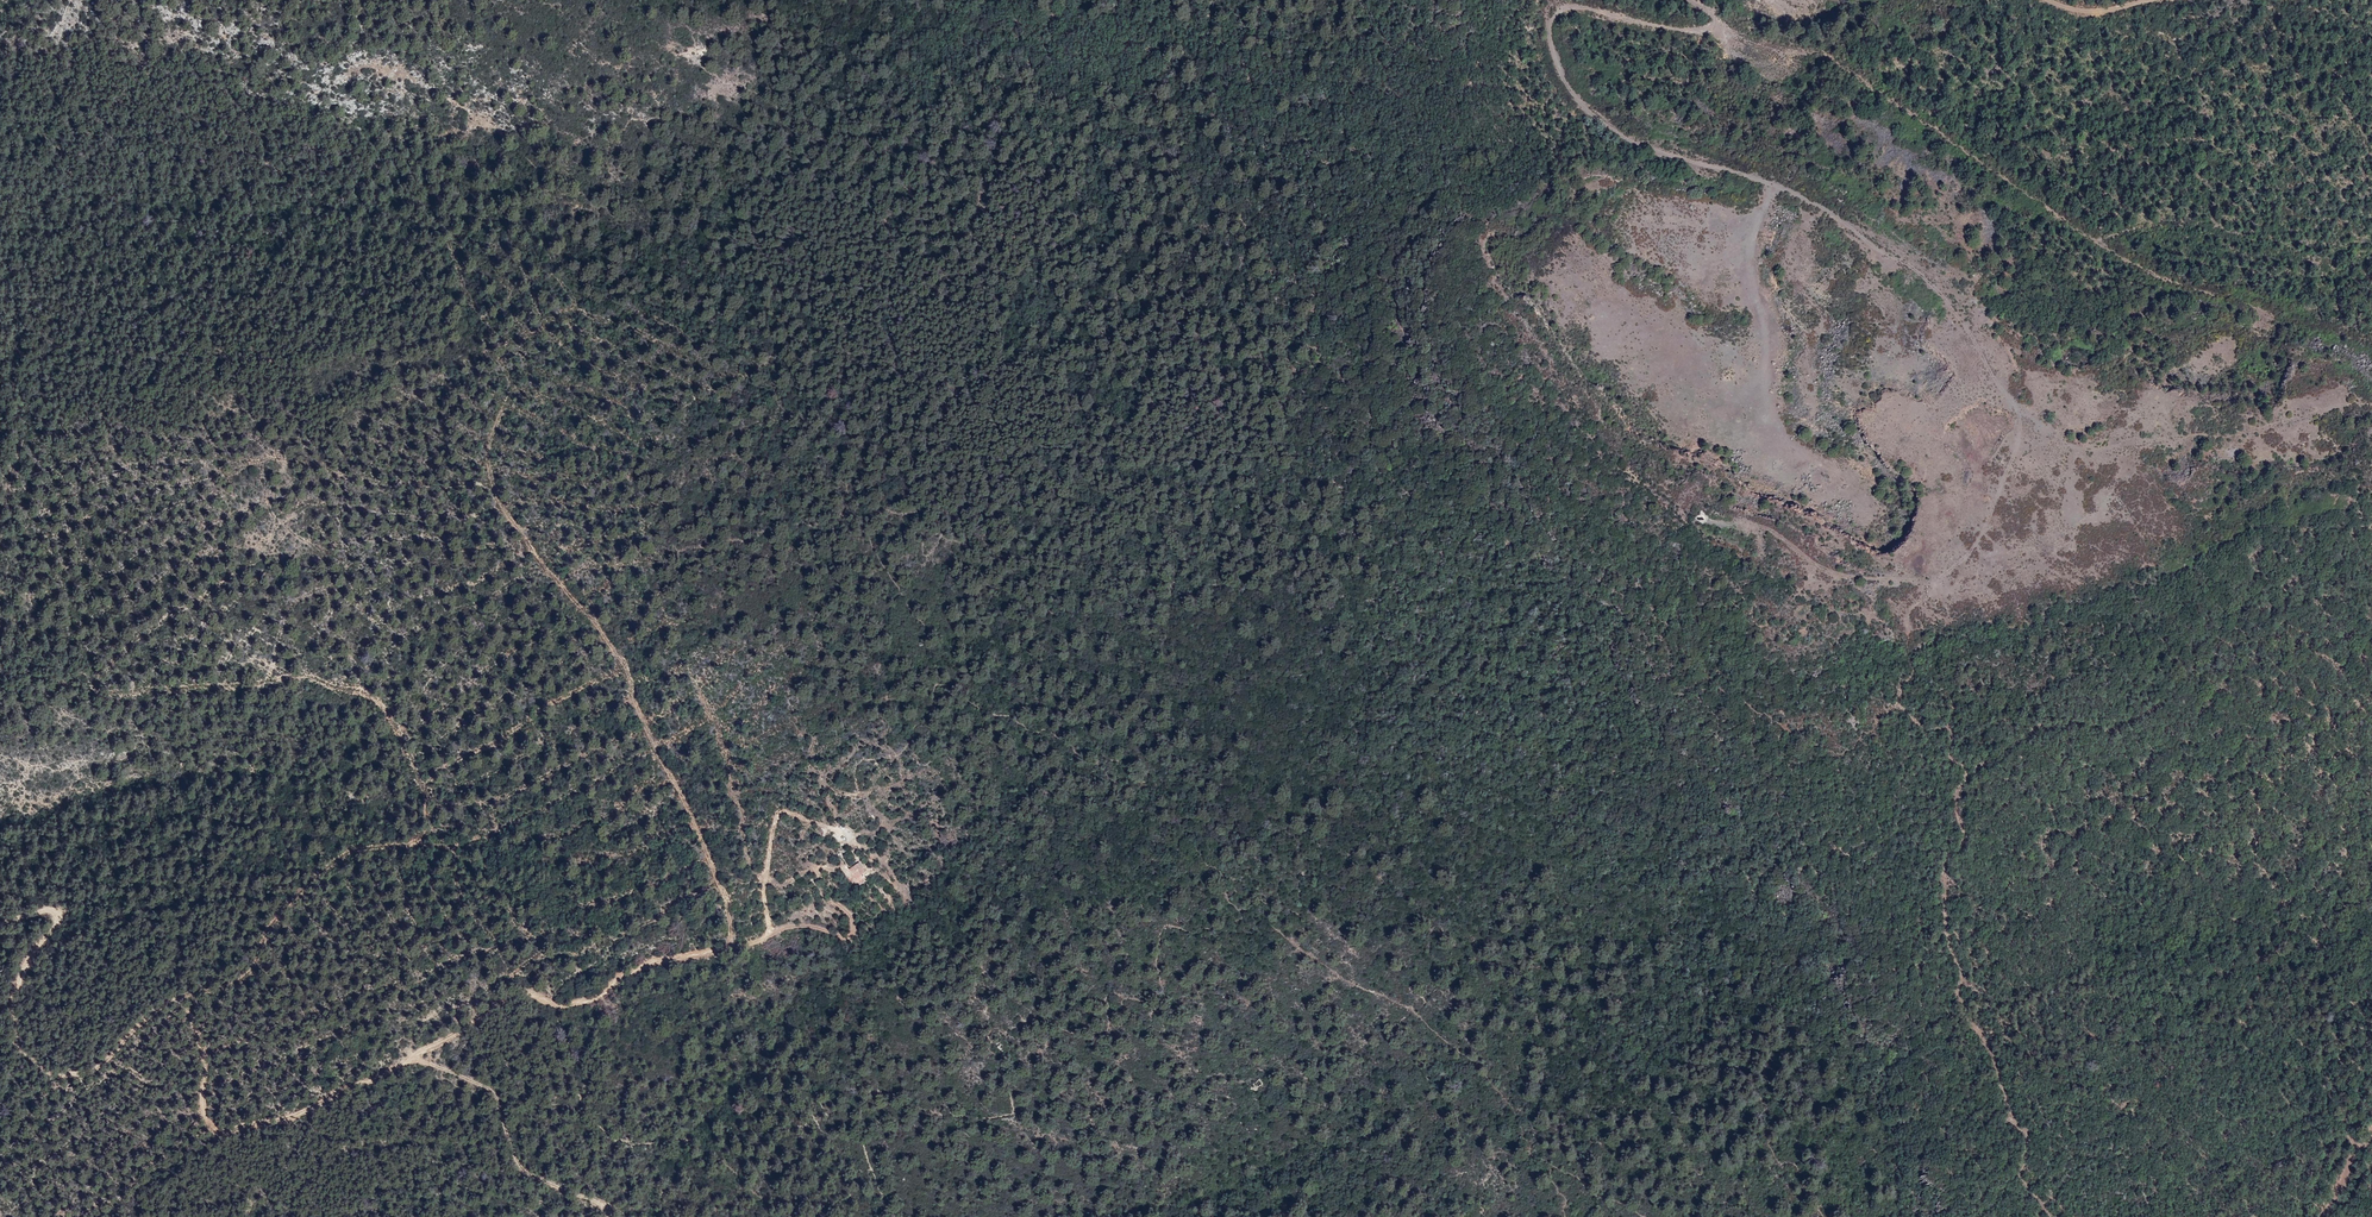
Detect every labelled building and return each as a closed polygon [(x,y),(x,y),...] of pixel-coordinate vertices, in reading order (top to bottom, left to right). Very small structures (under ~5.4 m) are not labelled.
[(1704,523),(1708,514),(1700,511),(1696,520),(1704,523)] [(866,881),(862,875),(868,871),(861,861),(848,870),(860,885),(866,881)]
